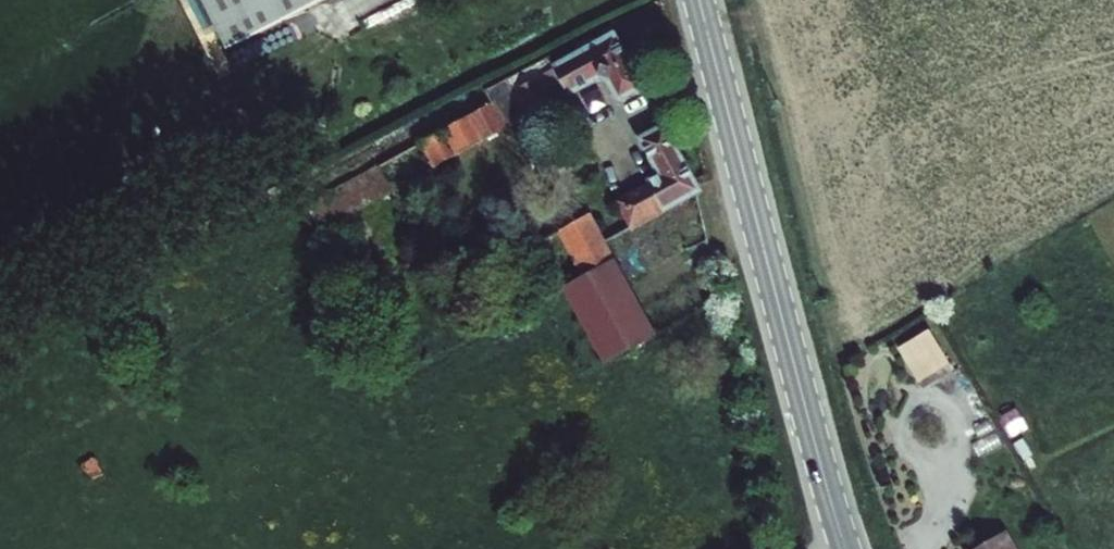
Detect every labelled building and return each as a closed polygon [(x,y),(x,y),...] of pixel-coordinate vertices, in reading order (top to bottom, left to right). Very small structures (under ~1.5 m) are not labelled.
[(225,52),(328,0),(198,0),(225,52)] [(545,83),(559,110),(605,86),(618,111),(642,98),(615,46),(545,83)] [(381,175),(306,214),(317,235),(553,114),(538,86),(378,169),(381,175)] [(660,184),(613,208),(629,239),(702,201),(665,137),(641,149),(660,184)] [(588,222),(538,249),(565,298),(571,295),(612,369),(657,343),(588,222)] [(922,345),(891,362),(900,378),(915,369),(926,389),(942,380),(922,345)] [(915,369),(900,378),(911,397),(926,389),(915,369)] [(97,465),(82,473),(89,487),(104,479),(97,465)]
